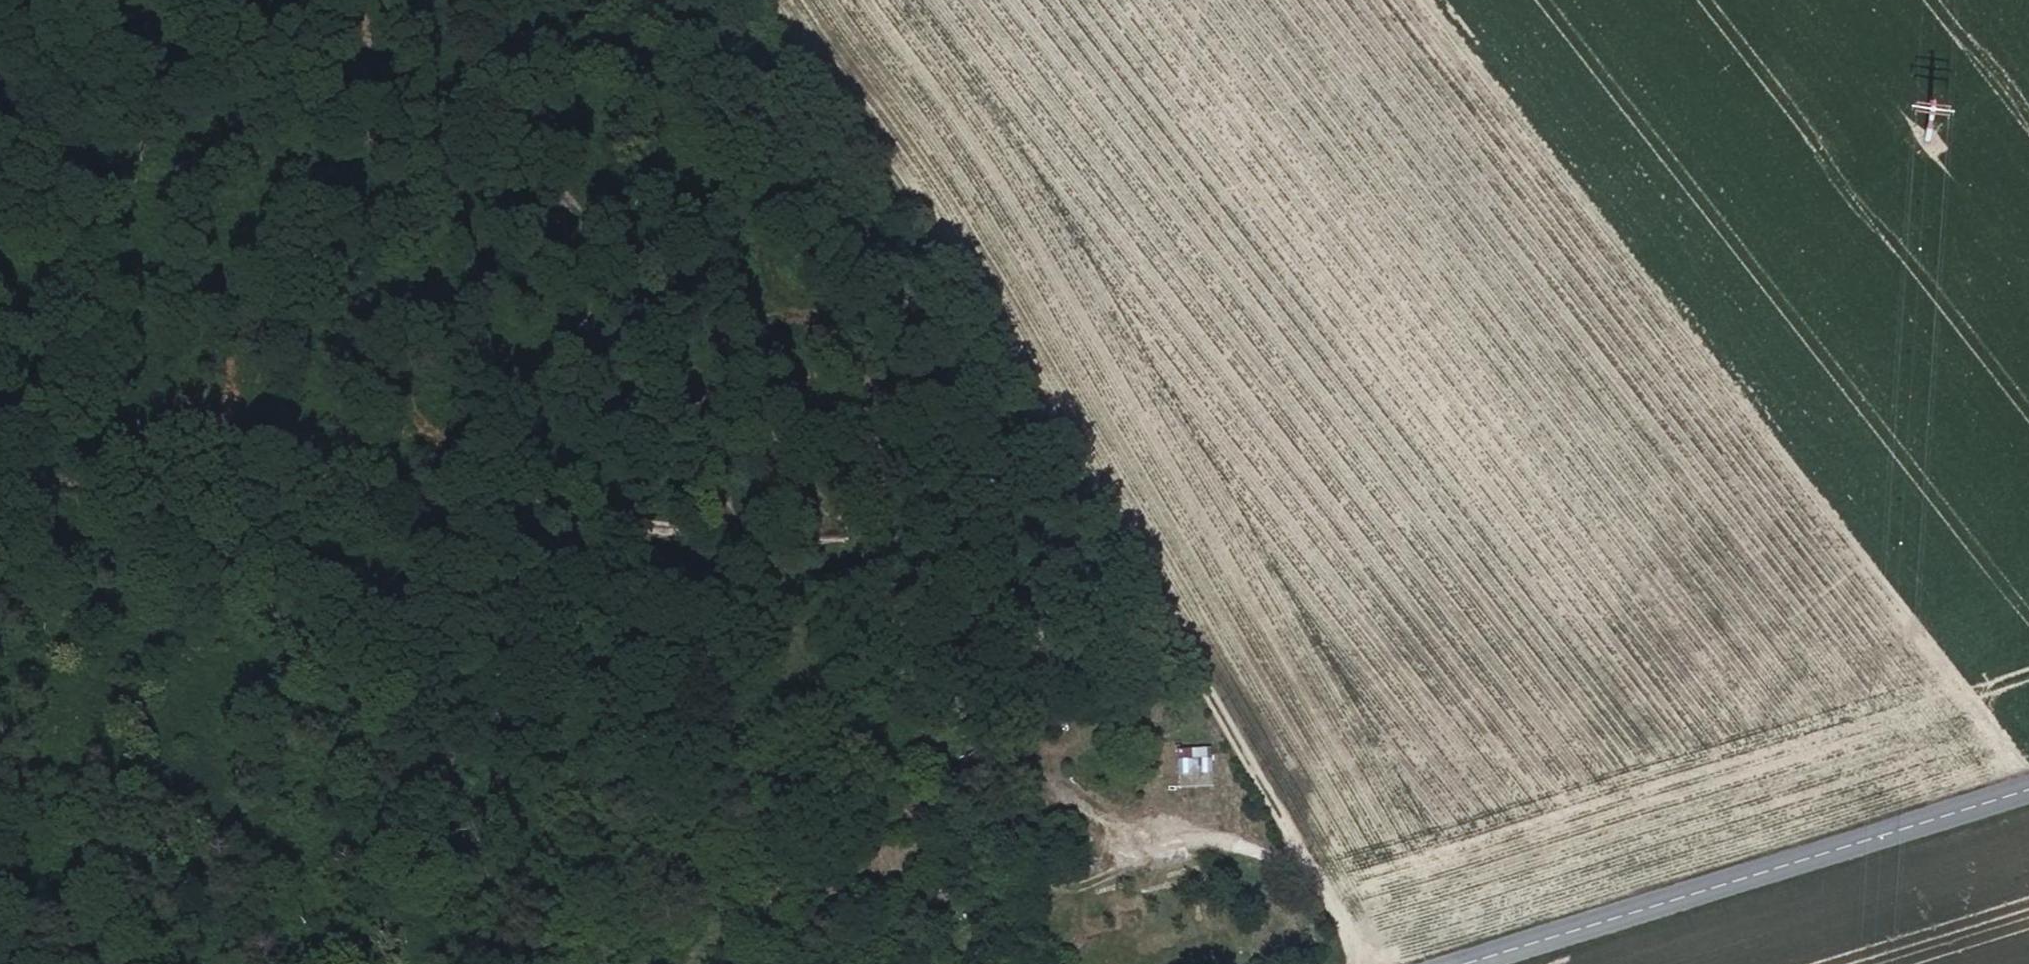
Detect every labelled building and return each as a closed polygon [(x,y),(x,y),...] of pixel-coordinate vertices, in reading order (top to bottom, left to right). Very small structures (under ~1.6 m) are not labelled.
[(1207,754),(1205,748),(1183,745),(1181,770),(1205,770),(1207,754)]
